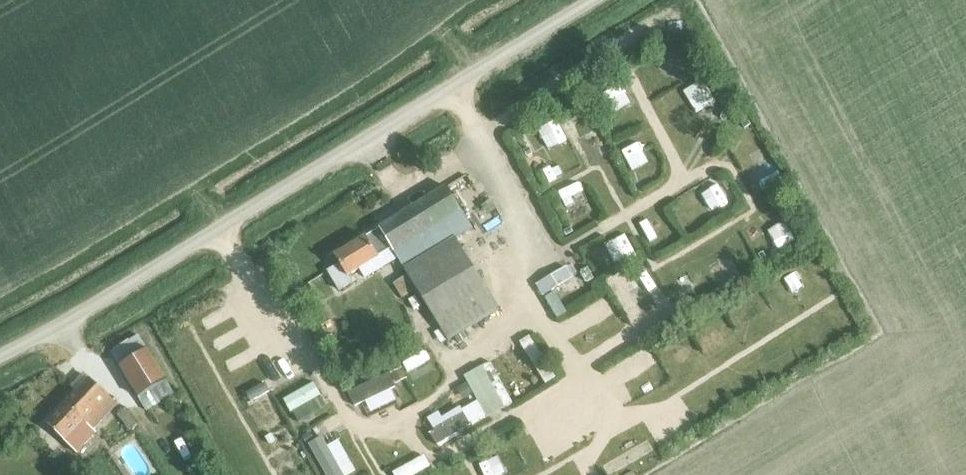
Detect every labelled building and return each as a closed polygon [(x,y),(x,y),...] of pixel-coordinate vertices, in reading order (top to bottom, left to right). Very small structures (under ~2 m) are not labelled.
[(595,119),(605,115),(596,94),(586,99),(595,119)] [(599,140),(605,159),(624,153),(618,134),(599,140)] [(659,136),(635,143),(639,155),(662,147),(659,136)] [(691,180),(707,208),(718,202),(702,173),(691,180)] [(445,343),(500,311),(456,238),(470,230),(444,189),(378,229),(378,232),(365,240),(363,237),(332,255),(338,264),(326,271),(338,292),(356,282),(352,276),(377,261),(376,258),(389,251),(445,343)] [(656,204),(641,211),(650,230),(665,223),(656,204)] [(773,219),(786,235),(803,222),(790,206),(773,219)] [(607,234),(612,249),(628,244),(623,228),(607,234)] [(741,237),(721,250),(733,269),(753,256),(741,237)] [(543,266),(561,307),(577,300),(566,275),(585,267),(577,251),(543,266)] [(643,261),(626,274),(640,291),(656,278),(643,261)] [(596,307),(610,298),(605,290),(591,299),(596,307)] [(543,320),(530,325),(551,371),(564,365),(543,320)] [(138,335),(110,352),(119,367),(147,349),(138,335)] [(427,384),(441,376),(422,345),(408,353),(427,384)] [(637,345),(617,358),(629,378),(650,365),(637,345)] [(147,349),(119,367),(147,411),(175,394),(147,349)] [(463,377),(486,420),(512,406),(489,363),(463,377)] [(89,427),(92,430),(115,405),(87,380),(45,426),(70,448),(89,427)] [(583,408),(590,399),(580,390),(572,399),(583,408)] [(451,430),(468,418),(458,403),(441,415),(451,430)] [(117,415),(129,431),(137,424),(125,409),(117,415)] [(344,422),(335,427),(330,418),(313,427),(337,471),(362,457),(344,422)]
